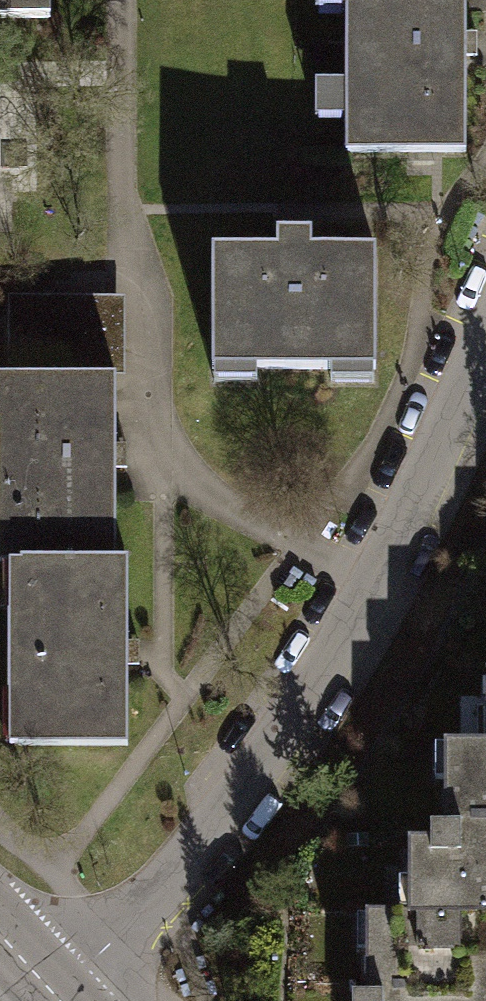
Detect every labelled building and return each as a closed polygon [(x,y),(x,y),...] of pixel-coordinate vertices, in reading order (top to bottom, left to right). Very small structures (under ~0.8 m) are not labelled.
[(51,23),(51,0),(0,0),(0,23),(51,23)] [(354,156),(471,156),(471,0),(353,0),(354,156)] [(224,267),(226,372),(372,370),(370,265),(224,267)] [(9,568),(113,568),(113,380),(0,380),(0,568),(9,568)] [(9,754),(129,754),(128,568),(113,568),(9,568),(9,754)] [(483,749),(441,748),(440,829),(409,829),(408,927),(485,928),(485,749),(483,749)] [(408,927),(358,926),(357,1000),(485,1000),(485,928),(408,927)]
